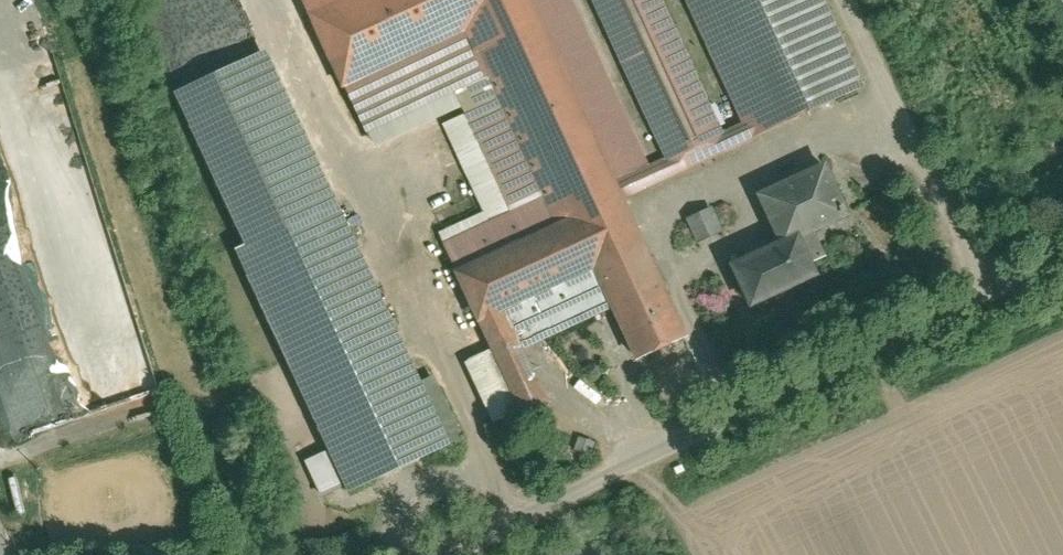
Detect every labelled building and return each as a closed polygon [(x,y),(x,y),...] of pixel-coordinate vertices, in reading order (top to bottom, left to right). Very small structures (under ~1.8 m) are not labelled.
[(569,0),(304,0),(372,144),(460,104),(514,222),(447,253),(496,359),(464,374),(490,430),(542,406),(520,357),(610,315),(635,369),(683,347),(618,209),(863,95),(819,0),(678,0),(738,129),(721,137),(657,0),(583,0),(661,165),(649,170),(569,0)] [(445,444),(264,52),(170,96),(240,247),(232,251),(343,491),(445,444)] [(835,168),(756,204),(779,252),(725,278),(747,325),(824,289),(816,272),(825,268),(814,244),(853,226),(855,211),(835,168)] [(693,242),(720,233),(712,207),(685,216),(693,242)] [(61,247),(0,254),(0,434),(82,425),(61,247)]
